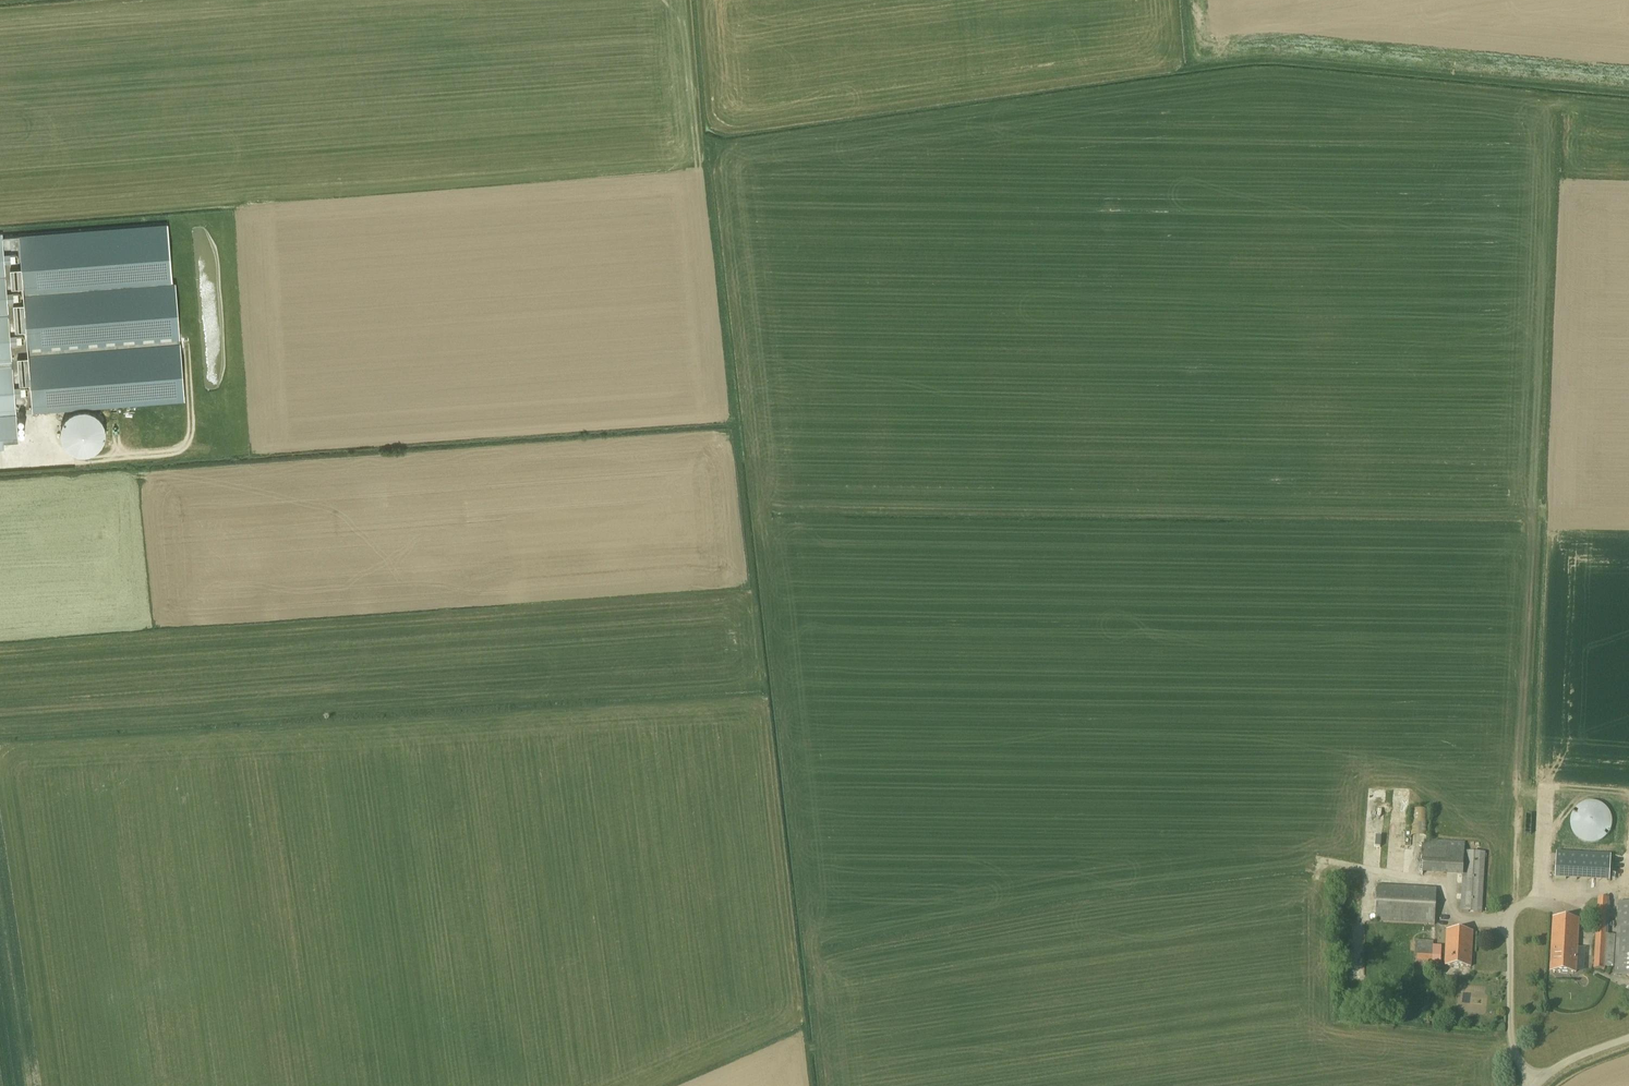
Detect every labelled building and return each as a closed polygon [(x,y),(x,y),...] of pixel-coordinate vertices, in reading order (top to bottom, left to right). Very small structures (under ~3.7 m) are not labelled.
[(28,354),(31,408),(105,403),(104,404),(188,399),(184,341),(60,349),(59,331),(68,321),(46,311),(45,293),(49,293),(50,307),(70,265),(98,263),(87,258),(93,251),(119,249),(152,281),(175,279),(171,223),(22,233),(23,250),(8,243),(9,262),(14,261),(16,283),(40,294),(29,305),(33,354),(28,354)] [(0,234),(0,446),(4,446),(4,440),(17,439),(2,233),(0,234)] [(61,425),(60,431),(61,437),(63,442),(67,447),(71,451),(76,453),(82,454),(88,454),(93,452),(98,448),(102,444),(104,438),(105,432),(104,427),(102,421),(99,417),(95,413),(89,411),(83,410),(78,410),(72,412),(68,416),(64,420),(61,425)] [(1571,817),(1570,823),(1571,829),(1574,834),(1577,838),(1582,841),(1587,843),(1593,844),(1598,842),(1603,840),(1608,836),(1610,831),(1612,825),(1612,820),(1610,814),(1607,809),(1603,806),(1598,803),(1592,802),(1587,802),(1581,804),(1577,808),(1573,812),(1571,817)] [(1411,835),(1426,835),(1426,809),(1411,809),(1411,835)] [(1377,824),(1382,825),(1386,811),(1381,810),(1377,824)] [(1422,875),(1462,878),(1460,912),(1482,913),(1485,853),(1464,852),(1465,843),(1424,840),(1422,875)] [(1556,852),(1555,880),(1610,883),(1611,855),(1556,852)] [(1437,889),(1377,886),(1376,923),(1435,926),(1437,889)] [(1609,905),(1609,899),(1598,898),(1596,926),(1592,926),(1592,932),(1596,932),(1594,970),(1605,970),(1605,968),(1614,968),(1614,976),(1628,977),(1628,903),(1618,902),(1616,935),(1607,935),(1609,905)] [(1576,973),(1579,920),(1553,918),(1550,972),(1576,973)] [(1446,931),(1444,966),(1471,968),(1473,932),(1446,931)] [(1434,942),(1416,941),(1415,956),(1418,956),(1417,961),(1432,962),(1434,942)]
